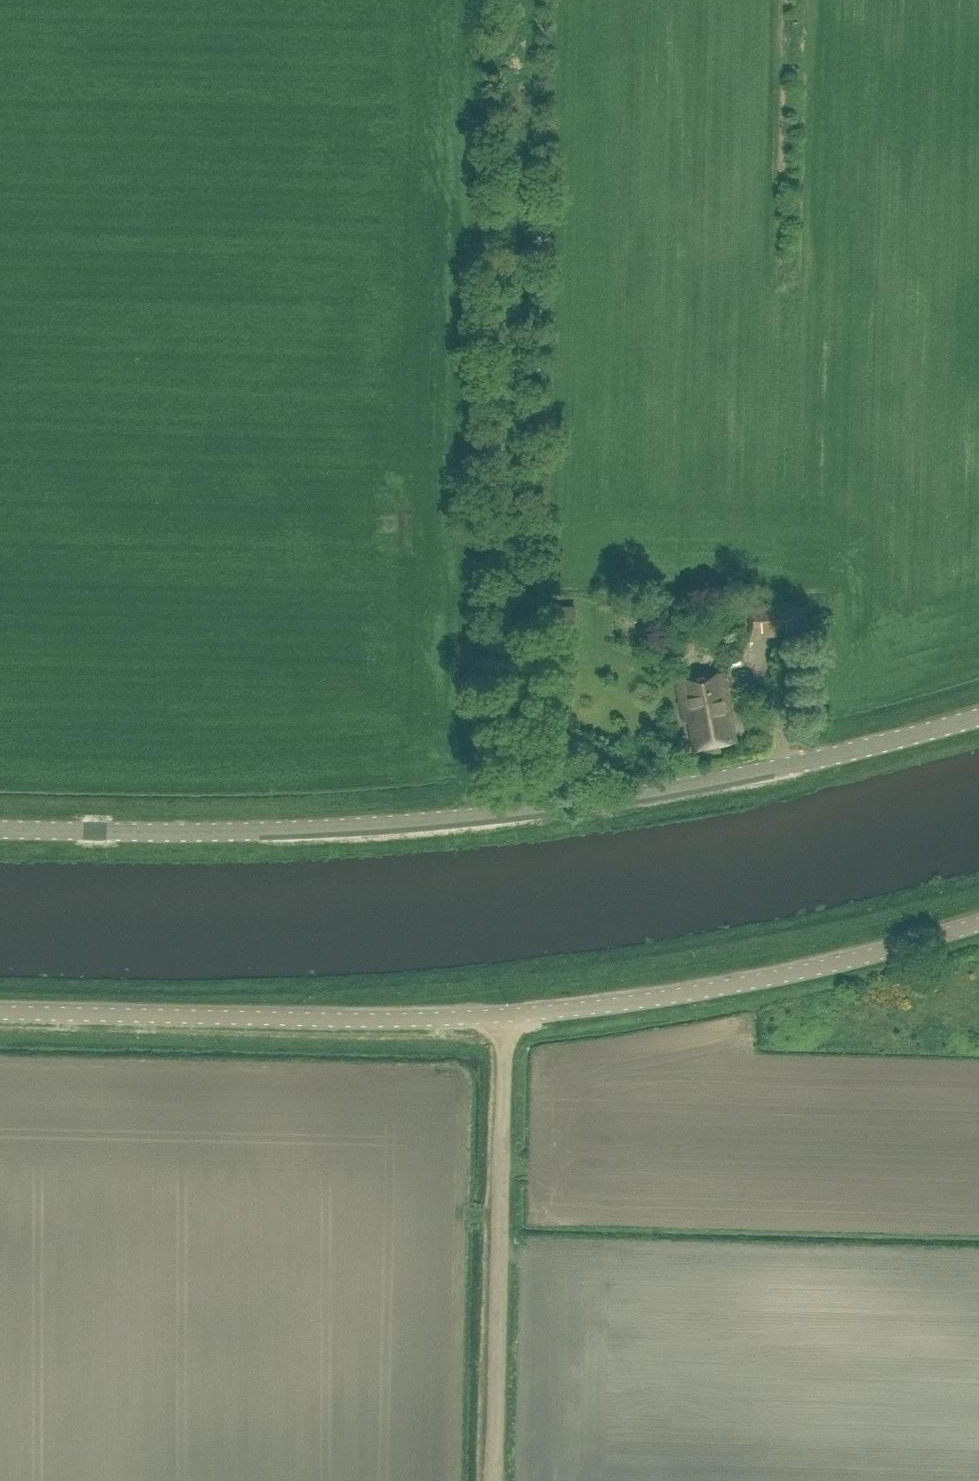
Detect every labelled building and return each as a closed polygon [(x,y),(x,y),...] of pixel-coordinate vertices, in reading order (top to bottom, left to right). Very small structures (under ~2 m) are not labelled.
[(792,608),(792,603),(749,607),(752,639),(795,635),(795,630),(804,630),(802,607),(792,608)] [(576,607),(554,608),(555,626),(577,625),(576,607)] [(732,712),(724,673),(678,683),(686,721),(692,721),(694,730),(692,730),(696,751),(738,743),(734,725),(732,725),(729,712),(732,712)]
